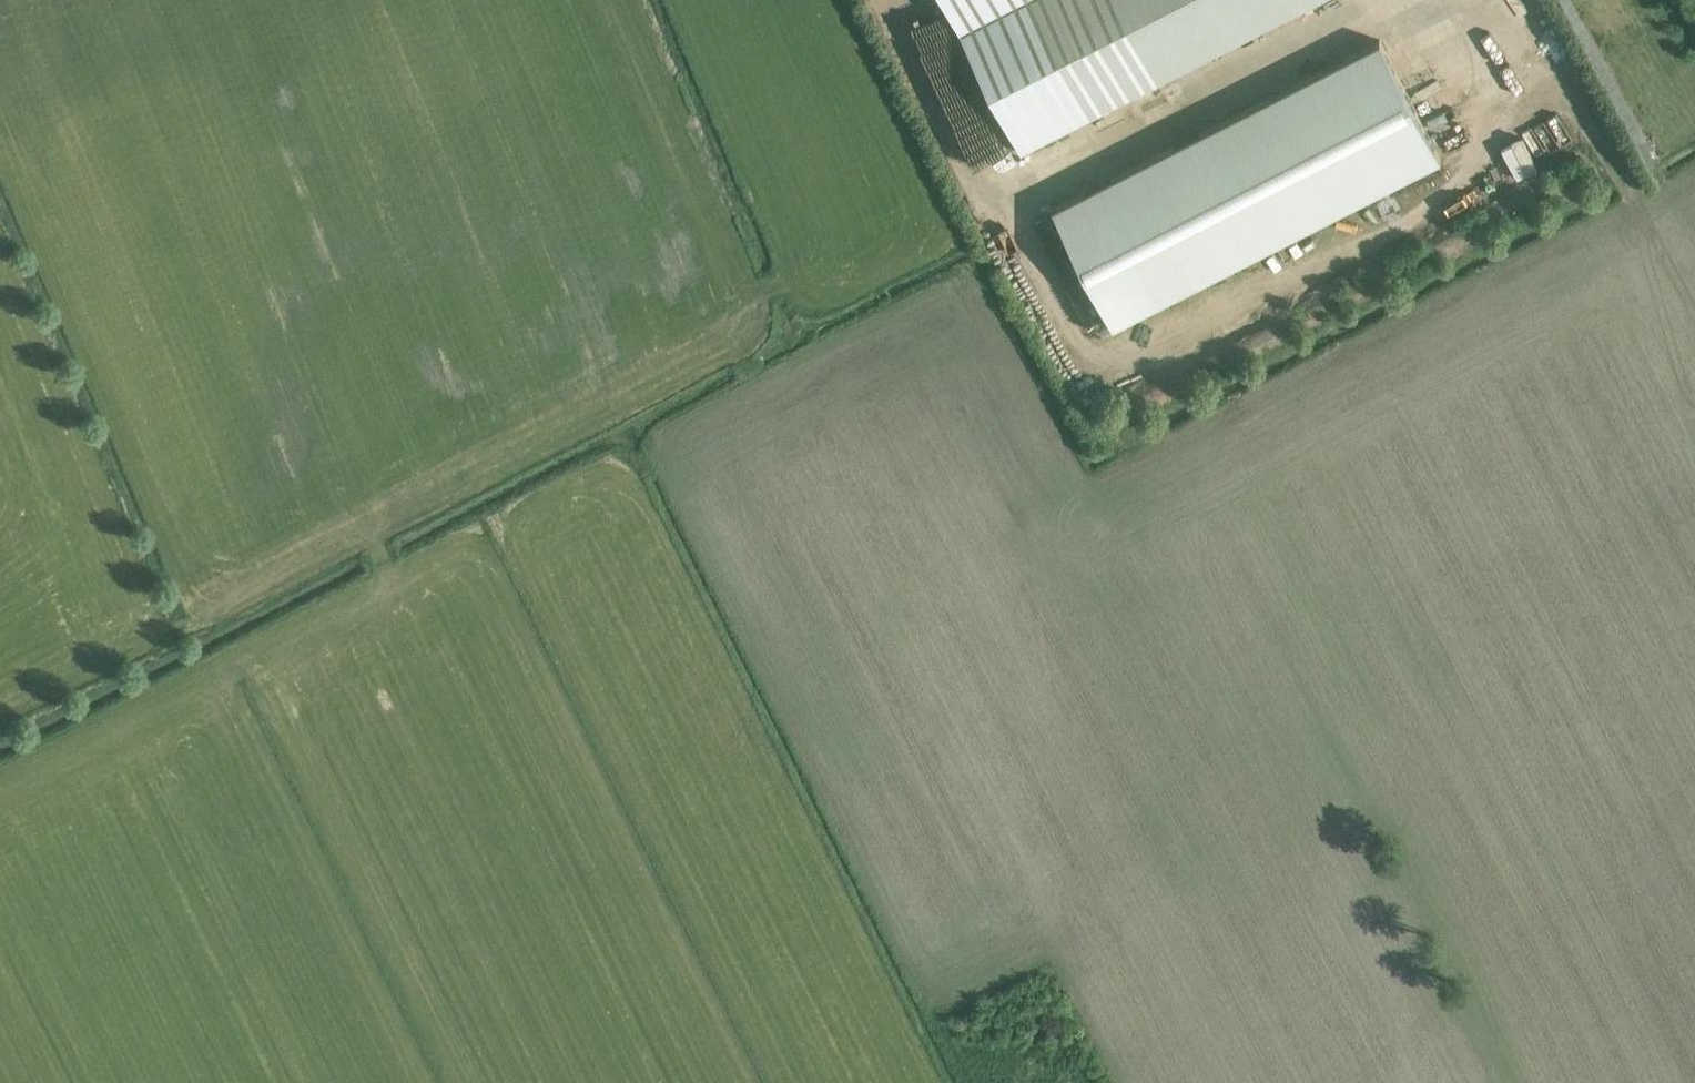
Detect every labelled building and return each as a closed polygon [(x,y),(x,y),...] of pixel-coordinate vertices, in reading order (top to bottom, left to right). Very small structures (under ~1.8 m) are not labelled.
[(1111,104),(1315,0),(945,0),(1021,148),(1111,104)] [(1114,326),(1441,160),(1380,41),(1054,207),(1114,326)]
